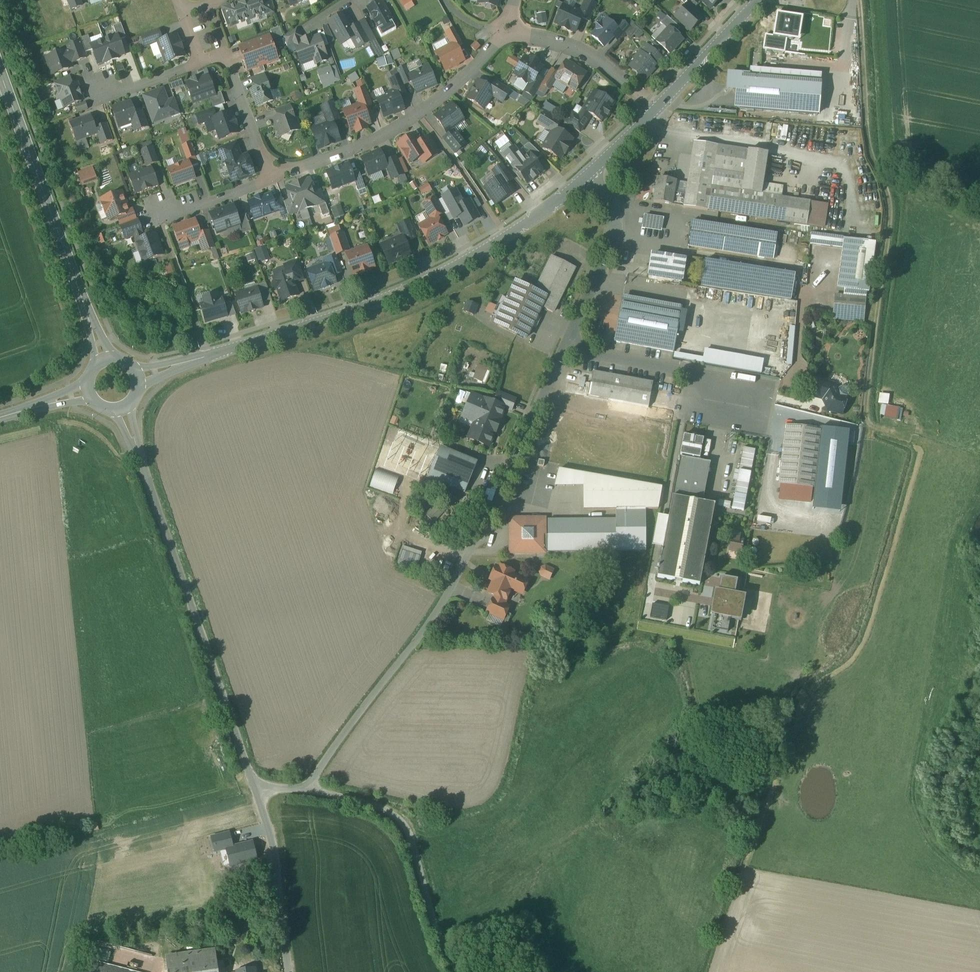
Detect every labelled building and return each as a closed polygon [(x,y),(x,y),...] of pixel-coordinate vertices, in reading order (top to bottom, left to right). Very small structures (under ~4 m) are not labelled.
[(71,10),(82,6),(80,0),(79,1),(79,0),(67,0),(71,10)] [(245,2),(251,19),(274,11),(270,0),(251,0),(245,2)] [(479,4),(484,5),(486,8),(491,9),(494,7),(497,8),(499,1),(500,1),(500,0),(480,0),(479,4)] [(597,5),(585,0),(580,12),(584,14),(582,18),(590,22),(597,5)] [(692,0),(681,0),(686,6),(688,4),(694,9),(698,5),(692,0)] [(711,9),(719,0),(701,0),(711,9)] [(381,1),(369,8),(373,16),(380,30),(393,23),(381,1)] [(245,2),(222,11),(228,28),(251,19),(245,2)] [(686,6),(676,17),(691,31),(703,17),(694,9),(688,4),(686,6)] [(580,12),(564,5),(556,23),(576,32),(582,18),(584,14),(580,12)] [(539,25),(548,23),(547,13),(538,14),(539,25)] [(803,17),(776,13),(775,23),(778,23),(776,37),(776,38),(787,39),(793,40),(796,18),(802,19),(803,17)] [(345,14),(329,23),(342,45),(352,39),(357,36),(353,28),(345,14)] [(380,30),(373,16),(366,21),(377,41),(380,30)] [(680,28),(667,16),(660,23),(668,30),(670,28),(676,33),(680,28)] [(607,20),(592,36),(604,47),(619,31),(607,20)] [(630,29),(622,22),(618,27),(625,34),(630,29)] [(121,24),(114,27),(117,36),(118,36),(119,41),(126,38),(121,24)] [(370,42),(360,24),(353,28),(357,36),(352,39),(357,49),(370,42)] [(324,28),(331,42),(335,41),(328,26),(324,28)] [(280,27),(271,31),(274,40),(283,37),(280,27)] [(668,30),(657,42),(669,54),(682,40),(676,33),(670,28),(668,30)] [(297,29),(284,38),(287,47),(294,43),(299,39),(302,37),(297,29)] [(454,29),(446,33),(452,45),(455,44),(457,48),(463,45),(454,29)] [(158,30),(142,36),(142,38),(145,47),(146,47),(156,44),(155,41),(162,38),(158,30)] [(776,38),(776,37),(765,35),(763,49),(785,53),(787,39),(776,38)] [(89,36),(81,39),(83,43),(86,53),(93,50),(91,46),(92,45),(89,36)] [(117,36),(105,41),(112,61),(119,59),(118,57),(125,55),(124,52),(125,52),(122,45),(121,45),(119,41),(118,36),(117,36)] [(177,36),(159,43),(166,63),(184,57),(182,50),(183,50),(180,42),(179,43),(177,36)] [(270,37),(240,48),(248,71),(278,60),(270,37)] [(319,37),(311,40),(310,38),(302,41),(303,43),(301,44),(299,39),(294,43),(296,48),(302,65),(315,60),(316,65),(327,61),(325,56),(326,56),(319,37)] [(92,45),(91,46),(93,50),(95,54),(94,55),(96,62),(97,62),(98,64),(104,62),(105,64),(112,61),(105,41),(92,45)] [(81,43),(68,47),(69,51),(66,52),(70,61),(72,60),(73,63),(86,59),(86,58),(88,57),(86,53),(83,43),(81,44),(81,43)] [(452,45),(449,47),(449,46),(443,49),(443,50),(436,54),(445,70),(464,60),(457,48),(455,44),(452,45)] [(662,59),(646,45),(640,52),(642,54),(642,56),(639,60),(636,60),(630,66),(639,75),(639,76),(644,81),(654,70),(653,68),(662,59)] [(397,50),(392,52),(395,61),(401,58),(397,50)] [(66,51),(49,58),(51,64),(50,67),(53,75),(69,70),(68,68),(70,65),(71,64),(70,61),(66,52),(66,51)] [(393,56),(378,58),(379,67),(394,65),(393,56)] [(531,59),(530,60),(525,58),(515,75),(520,78),(519,80),(526,83),(527,82),(530,84),(532,85),(536,78),(542,68),(538,65),(539,64),(531,59)] [(586,74),(566,62),(558,74),(556,79),(575,91),(586,74)] [(406,67),(397,71),(400,76),(404,85),(412,82),(409,75),(406,67)] [(428,67),(422,69),(421,68),(414,71),(415,72),(409,75),(412,82),(417,93),(436,85),(428,67)] [(750,68),(750,73),(760,74),(760,79),(820,84),(821,74),(750,68)] [(543,82),(542,85),(547,88),(550,90),(556,79),(558,74),(551,70),(543,82)] [(397,71),(390,74),(392,79),(400,76),(397,71)] [(748,75),(728,73),(726,91),(738,92),(738,90),(747,90),(748,75)] [(820,84),(760,79),(760,74),(750,73),(748,75),(747,90),(738,90),(738,92),(737,107),(736,107),(736,108),(737,108),(817,115),(820,84)] [(264,74),(252,78),(254,83),(266,79),(264,74)] [(336,74),(325,78),(328,84),(339,80),(336,74)] [(352,84),(360,80),(357,74),(349,77),(352,84)] [(73,85),(69,76),(55,81),(59,93),(57,98),(62,100),(65,108),(83,101),(82,98),(83,97),(81,92),(80,91),(77,84),(73,85)] [(208,76),(187,84),(194,103),(208,98),(215,96),(215,95),(211,85),(214,84),(212,77),(209,78),(208,76)] [(392,79),(389,80),(394,92),(396,91),(398,96),(407,93),(404,85),(400,76),(392,79)] [(536,78),(532,85),(530,84),(525,92),(534,97),(538,90),(542,85),(543,82),(536,78)] [(266,79),(254,83),(256,89),(251,91),(253,98),(255,98),(258,107),(274,101),(271,95),(273,93),(268,79),(266,79)] [(182,80),(172,83),(174,89),(184,86),(182,80)] [(363,81),(357,83),(360,91),(366,89),(363,81)] [(491,89),(478,81),(475,87),(474,86),(471,92),(467,99),(483,109),(492,96),(495,91),(491,89)] [(511,90),(496,81),(491,89),(495,91),(492,96),(503,102),(507,96),(511,90)] [(547,88),(542,85),(538,90),(544,93),(547,88)] [(360,91),(356,92),(361,105),(363,104),(364,109),(372,106),(366,89),(360,91)] [(382,89),(374,92),(377,100),(385,96),(382,89)] [(511,90),(507,96),(515,101),(518,95),(511,90)] [(295,102),(303,98),(299,91),(292,95),(295,102)] [(377,100),(384,117),(404,109),(398,96),(396,91),(394,92),(385,96),(377,100)] [(157,95),(154,93),(144,97),(152,118),(160,115),(162,120),(172,116),(173,116),(167,101),(164,92),(158,94),(157,95)] [(534,97),(525,92),(522,97),(531,102),(534,97)] [(215,96),(208,98),(212,109),(213,109),(225,104),(221,93),(215,95),(215,96)] [(614,103),(596,93),(594,93),(589,101),(590,103),(585,111),(584,110),(579,117),(579,118),(587,122),(591,115),(602,122),(605,117),(607,117),(611,111),(610,109),(614,103)] [(522,97),(521,97),(518,102),(525,107),(531,102),(522,97)] [(175,98),(167,101),(173,116),(172,116),(173,118),(181,115),(175,98)] [(85,103),(76,106),(79,113),(88,110),(85,103)] [(126,103),(121,105),(121,106),(113,109),(120,128),(135,122),(137,121),(134,113),(137,112),(136,111),(134,110),(133,110),(131,103),(127,104),(126,103)] [(335,103),(322,107),(328,124),(333,122),(341,120),(335,103)] [(555,114),(557,107),(545,103),(543,110),(555,114)] [(361,105),(344,111),(351,131),(355,129),(357,133),(367,130),(365,126),(370,124),(364,109),(363,104),(361,105)] [(299,130),(290,105),(276,110),(279,119),(275,129),(291,137),(294,132),(299,130)] [(452,105),(435,117),(446,132),(463,120),(452,105)] [(212,109),(196,115),(200,125),(213,120),(216,118),(213,109),(212,109)] [(137,112),(134,113),(137,121),(135,122),(138,131),(149,127),(143,110),(137,112)] [(559,120),(546,112),(538,124),(553,134),(556,129),(553,128),(559,120)] [(216,118),(213,120),(220,140),(236,134),(239,133),(236,126),(237,126),(235,120),(234,120),(231,113),(216,118)] [(579,117),(572,113),(565,124),(580,133),(587,122),(579,118),(579,117)] [(70,123),(77,143),(98,136),(98,135),(96,128),(91,116),(74,122),(70,123)] [(328,124),(312,130),(318,149),(340,141),(333,122),(328,124)] [(107,124),(96,128),(98,135),(98,136),(101,145),(113,141),(107,124)] [(572,139),(556,129),(553,134),(550,138),(547,139),(544,144),(544,148),(544,149),(560,159),(564,153),(566,152),(569,148),(568,145),(572,139)] [(454,131),(444,139),(456,153),(465,145),(454,131)] [(188,134),(180,137),(184,146),(191,144),(188,134)] [(415,134),(409,138),(404,137),(400,140),(400,144),(398,145),(410,164),(420,158),(427,154),(421,143),(420,143),(418,138),(418,139),(415,134)] [(439,153),(429,138),(421,143),(427,154),(420,158),(423,163),(439,153)] [(140,146),(141,150),(154,147),(153,142),(140,146)] [(718,146),(694,142),(687,184),(684,207),(708,211),(718,146)] [(236,143),(219,149),(224,165),(226,164),(226,163),(241,158),(236,143)] [(542,156),(529,143),(524,147),(529,154),(530,154),(535,161),(542,156)] [(184,146),(183,147),(187,160),(196,157),(191,144),(184,146)] [(781,186),(763,183),(768,153),(718,146),(708,211),(807,226),(810,202),(779,197),(781,186)] [(153,147),(141,151),(145,161),(149,160),(151,166),(159,163),(153,147)] [(380,151),(362,159),(369,176),(387,168),(385,163),(380,151)] [(529,154),(523,159),(520,159),(517,162),(516,164),(514,166),(527,184),(533,179),(533,180),(538,176),(543,171),(535,161),(530,154),(529,154)] [(241,158),(226,163),(226,164),(233,182),(254,174),(248,156),(241,158)] [(397,158),(385,163),(387,168),(390,175),(393,173),(396,178),(397,178),(405,174),(397,158)] [(189,162),(168,170),(174,187),(195,179),(189,162)] [(348,165),(327,173),(332,187),(338,185),(341,187),(355,182),(352,174),(348,165)] [(503,165),(493,172),(498,180),(503,176),(508,183),(515,179),(503,165)] [(152,168),(129,176),(135,195),(159,187),(152,168)] [(93,169),(79,174),(82,183),(96,178),(93,169)] [(359,171),(352,174),(355,182),(355,184),(363,181),(359,171)] [(405,174),(397,178),(400,185),(408,181),(405,174)] [(498,180),(485,188),(496,205),(514,193),(508,183),(503,176),(498,180)] [(315,193),(310,179),(305,181),(298,184),(307,209),(319,205),(315,193)] [(676,182),(658,179),(654,202),(672,205),(676,182)] [(363,181),(355,184),(358,191),(359,191),(365,189),(363,181)] [(687,184),(676,182),(672,205),(684,207),(687,184)] [(417,183),(409,185),(411,192),(419,190),(417,183)] [(298,184),(291,186),(286,187),(291,201),(295,214),(307,209),(298,184)] [(428,184),(419,189),(421,193),(425,190),(427,193),(432,191),(428,184)] [(451,212),(455,219),(459,216),(455,208),(463,204),(455,190),(443,197),(451,212)] [(315,193),(319,205),(326,203),(321,191),(315,193)] [(122,193),(102,200),(104,204),(103,205),(106,213),(107,213),(110,221),(118,218),(129,213),(129,212),(122,193)] [(271,195),(249,203),(254,220),(277,212),(272,200),(273,199),(271,195)] [(284,203),(282,196),(273,199),(272,200),(277,212),(280,211),(282,215),(288,213),(284,203)] [(435,197),(423,204),(432,219),(436,217),(437,217),(444,213),(435,197)] [(463,204),(455,208),(459,216),(465,226),(479,218),(469,200),(463,204)] [(291,201),(284,203),(288,213),(289,216),(295,214),(291,201)] [(233,207),(224,210),(220,211),(220,212),(212,214),(210,215),(211,216),(217,233),(217,234),(218,233),(240,226),(240,225),(238,217),(234,208),(234,206),(233,207)] [(340,206),(332,209),(336,219),(344,216),(340,206)] [(129,213),(118,218),(121,226),(135,221),(135,220),(136,220),(132,210),(129,212),(129,213)] [(451,212),(446,215),(449,222),(455,219),(451,212)] [(643,228),(663,232),(666,218),(646,214),(643,228)] [(252,232),(246,215),(238,217),(240,225),(240,226),(243,235),(252,232)] [(432,219),(419,226),(429,244),(446,234),(437,217),(436,217),(432,219)] [(121,226),(125,239),(135,236),(142,234),(142,233),(138,220),(135,221),(121,226)] [(195,221),(174,228),(180,246),(182,250),(189,248),(187,243),(198,239),(202,238),(200,235),(195,221)] [(410,221),(398,226),(401,233),(404,232),(408,241),(417,237),(410,221)] [(761,233),(691,223),(691,222),(687,247),(688,247),(688,246),(757,257),(761,234),(761,233)] [(339,227),(328,231),(331,238),(341,234),(339,227)] [(210,231),(200,235),(202,238),(198,239),(203,252),(215,247),(210,231)] [(151,236),(144,239),(142,234),(135,236),(137,241),(137,242),(141,253),(143,252),(146,262),(163,255),(157,239),(156,240),(152,237),(151,236)] [(331,238),(330,238),(334,251),(336,255),(349,250),(343,234),(341,234),(331,238)] [(776,236),(761,234),(757,257),(773,260),(776,236)] [(853,240),(811,234),(810,244),(850,249),(851,240),(852,240),(853,240)] [(403,237),(381,247),(388,263),(410,254),(403,237)] [(334,251),(330,238),(326,240),(331,252),(334,251)] [(852,240),(851,240),(850,249),(844,296),(865,298),(866,292),(869,293),(875,243),(852,240)] [(265,247),(254,251),(258,261),(261,260),(259,253),(266,250),(265,247)] [(368,248),(347,255),(354,274),(360,272),(361,274),(369,272),(368,269),(374,267),(368,248)] [(266,250),(259,253),(261,260),(269,258),(266,250)] [(336,256),(325,260),(327,264),(329,264),(333,276),(342,273),(336,256)] [(535,292),(530,302),(541,307),(553,313),(575,268),(553,257),(535,292)] [(685,260),(664,257),(664,259),(654,257),(651,274),(649,274),(648,278),(681,283),(685,260)] [(299,262),(285,267),(288,274),(290,273),(294,283),(305,279),(299,262)] [(167,276),(175,273),(171,264),(163,266),(167,276)] [(327,264),(308,271),(315,291),(323,288),(323,289),(331,287),(330,286),(336,283),(333,276),(329,264),(327,264)] [(793,279),(705,265),(701,287),(789,302),(793,279)] [(288,274),(274,279),(275,281),(274,282),(272,285),(273,289),(277,290),(278,290),(282,301),(298,296),(294,283),(290,273),(288,274)] [(265,283),(256,286),(257,289),(261,303),(271,300),(265,283)] [(535,292),(516,283),(508,300),(499,319),(496,324),(526,339),(541,307),(530,302),(535,292)] [(257,289),(237,295),(242,314),(249,311),(250,312),(256,311),(255,310),(263,308),(261,303),(257,289)] [(844,296),(835,295),(834,315),(864,318),(865,298),(844,296)] [(203,306),(199,307),(204,324),(227,318),(223,304),(222,301),(217,302),(216,296),(202,300),(203,306)] [(502,297),(493,316),(499,319),(508,300),(502,297)] [(681,312),(622,301),(614,341),(674,352),(681,312)] [(223,304),(227,318),(234,316),(230,302),(223,304)] [(478,306),(468,302),(464,311),(474,315),(478,306)] [(761,363),(720,355),(718,367),(759,374),(761,363)] [(478,364),(472,378),(487,385),(493,371),(478,364)] [(647,417),(653,383),(593,372),(589,396),(608,400),(607,410),(614,411),(617,412),(625,413),(647,417)] [(834,386),(819,381),(814,396),(823,399),(827,406),(826,408),(828,411),(831,412),(833,411),(840,413),(842,412),(846,401),(845,398),(845,395),(849,394),(850,390),(847,385),(844,384),(836,388),(834,386)] [(516,399),(499,394),(495,403),(505,408),(511,411),(516,399)] [(891,404),(891,394),(880,394),(880,404),(891,404)] [(495,403),(485,399),(484,400),(472,395),(464,415),(476,420),(469,438),(489,447),(494,433),(495,433),(500,420),(501,416),(505,408),(495,403)] [(587,406),(607,410),(608,400),(589,396),(587,406)] [(900,408),(886,406),(884,417),(898,420),(900,408)] [(841,431),(785,425),(779,485),(814,489),(816,470),(836,472),(841,431)] [(704,439),(684,435),(680,455),(682,455),(698,458),(700,459),(704,439)] [(744,447),(734,509),(748,512),(758,450),(744,447)] [(476,463),(441,448),(428,478),(464,492),(464,491),(463,490),(466,484),(467,484),(476,463)] [(698,458),(682,455),(682,458),(680,457),(680,459),(673,498),(672,498),(669,518),(657,516),(652,546),(663,548),(657,578),(700,586),(714,507),(715,507),(715,505),(703,503),(710,465),(711,463),(698,461),(698,458)] [(396,494),(400,476),(377,470),(372,488),(396,494)] [(662,488),(559,470),(555,487),(556,487),(584,487),(584,510),(616,510),(616,509),(645,509),(646,510),(658,510),(662,488)] [(436,523),(446,512),(438,504),(427,515),(436,523)] [(645,509),(616,509),(616,510),(616,512),(616,520),(617,520),(617,552),(646,551),(646,510),(645,509)] [(542,521),(513,521),(513,520),(512,520),(512,521),(512,551),(512,552),(513,552),(542,552),(544,552),(548,552),(548,535),(543,535),(543,522),(544,522),(544,520),(542,520),(542,521)] [(562,520),(548,520),(548,535),(548,552),(562,552),(562,520)] [(616,520),(562,520),(562,552),(610,552),(615,552),(617,552),(617,520),(616,520)] [(740,534),(733,533),(730,551),(741,553),(744,541),(739,540),(740,534)] [(615,552),(610,552),(610,555),(608,557),(607,559),(607,561),(607,563),(608,565),(610,567),(613,567),(615,567),(617,565),(618,563),(619,561),(619,559),(617,557),(615,555),(615,552)] [(513,572),(501,567),(500,569),(496,567),(490,580),(494,582),(489,593),(496,597),(495,601),(504,605),(511,589),(522,594),(528,582),(512,575),(513,572)] [(554,571),(546,568),(542,569),(540,573),(542,576),(548,579),(552,571),(554,571)] [(722,578),(719,592),(735,594),(737,581),(722,578)] [(719,592),(715,591),(711,615),(714,616),(731,619),(740,621),(745,596),(735,594),(719,592)] [(495,601),(493,600),(487,613),(504,620),(509,607),(504,605),(495,601)] [(731,619),(714,616),(711,632),(728,635),(731,619)] [(92,960),(136,970),(140,951),(97,941),(92,960)] [(166,958),(168,971),(219,971),(217,962),(216,951),(166,958)]
